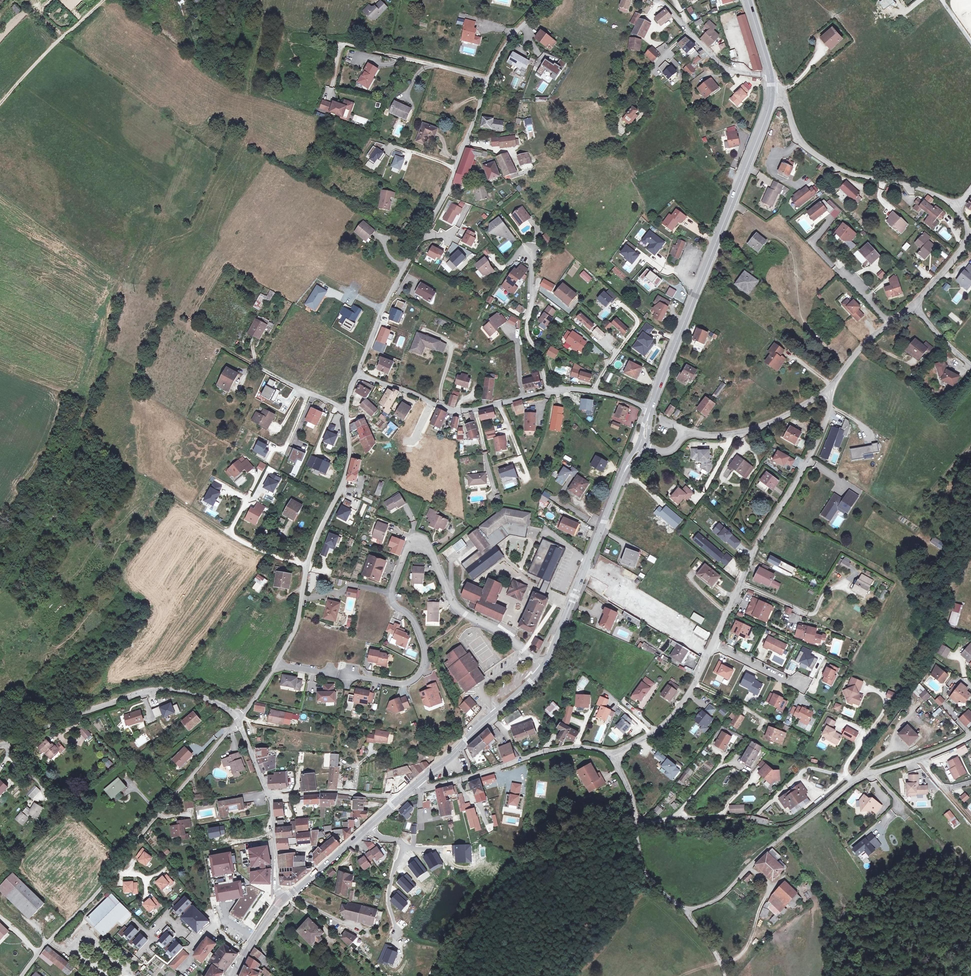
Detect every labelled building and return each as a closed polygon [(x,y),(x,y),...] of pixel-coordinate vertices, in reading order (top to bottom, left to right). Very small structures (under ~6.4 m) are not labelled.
[(633,0),(622,0),(622,1),(623,1),(621,8),(622,8),(629,10),(630,10),(633,0)] [(387,8),(379,1),(373,7),(371,8),(368,5),(362,10),(371,19),(375,16),(379,16),(387,8)] [(17,15),(21,10),(15,4),(11,8),(17,15)] [(667,22),(673,18),(667,11),(661,15),(667,22)] [(631,23),(636,26),(639,20),(641,15),(636,12),(631,23)] [(663,25),(667,22),(661,15),(655,20),(661,27),(663,25)] [(700,19),(693,23),(695,27),(703,23),(700,19)] [(650,25),(639,20),(636,26),(632,34),(643,37),(650,25)] [(474,31),(476,24),(466,22),(464,33),(462,42),(473,44),(476,31),(474,31)] [(710,46),(720,36),(714,31),(717,28),(711,22),(707,26),(709,29),(705,33),(707,35),(703,39),(709,45),(710,46)] [(843,38),(833,28),(823,37),(832,47),(843,38)] [(557,43),(540,30),(534,38),(551,51),(557,43)] [(751,30),(744,33),(753,63),(761,61),(751,30)] [(642,41),(631,38),(629,49),(640,51),(642,41)] [(684,48),(691,42),(687,39),(680,44),(684,48)] [(697,46),(691,42),(684,48),(689,53),(697,46)] [(654,61),(660,53),(653,47),(646,54),(654,61)] [(728,51),(731,58),(737,57),(735,49),(728,51)] [(530,62),(512,52),(507,63),(525,72),(530,62)] [(676,67),(679,65),(673,58),(670,60),(676,67)] [(553,65),(545,60),(537,72),(541,75),(546,67),(558,74),(565,62),(560,59),(557,64),(555,63),(553,65)] [(661,67),(660,68),(670,80),(678,72),(673,66),(673,67),(668,61),(661,67)] [(695,61),(691,64),(696,69),(700,66),(695,61)] [(763,65),(761,61),(753,63),(756,71),(760,71),(764,70),(763,65)] [(377,70),(368,64),(363,72),(365,73),(362,77),(360,76),(357,80),(363,84),(362,85),(367,89),(371,83),(368,81),(370,77),(372,78),(377,70)] [(696,69),(691,64),(685,69),(691,76),(697,70),(696,69)] [(713,96),(723,88),(720,85),(719,86),(713,79),(700,89),(707,98),(712,94),(713,96)] [(740,93),(733,99),(737,104),(741,101),(743,103),(750,97),(748,95),(751,92),(745,86),(742,89),(743,90),(740,93)] [(333,100),(328,98),(325,106),(342,113),(345,106),(350,108),(353,101),(345,97),(343,102),(337,100),(336,102),(333,100)] [(410,109),(394,101),(390,110),(397,113),(396,115),(405,119),(410,109)] [(634,113),(637,109),(634,107),(627,116),(631,118),(634,113)] [(355,115),(353,120),(366,125),(368,119),(355,115)] [(502,131),(504,121),(494,120),(494,119),(484,118),(483,128),(502,131)] [(438,129),(425,124),(418,141),(425,144),(429,135),(435,138),(438,129)] [(735,147),(735,146),(740,145),(739,139),(738,139),(737,133),(728,134),(730,148),(735,147)] [(511,137),(494,139),(493,139),(494,146),(498,146),(498,147),(502,146),(502,149),(516,147),(515,134),(513,134),(511,134),(511,137)] [(384,144),(377,142),(369,154),(373,157),(370,161),(374,164),(377,158),(380,160),(384,154),(383,153),(384,152),(380,149),(384,144)] [(488,152),(467,148),(466,153),(473,154),(481,156),(487,156),(488,152)] [(403,153),(395,150),(393,155),(396,156),(393,166),(400,168),(404,158),(401,158),(403,153)] [(506,177),(511,175),(517,174),(507,154),(498,157),(506,177)] [(528,155),(518,158),(521,168),(531,165),(528,155)] [(464,156),(458,173),(462,175),(464,175),(465,176),(469,164),(471,159),(472,158),(465,157),(464,156)] [(500,176),(495,163),(493,158),(483,162),(490,180),(500,176)] [(795,170),(786,164),(781,172),(790,178),(795,170)] [(779,175),(789,180),(790,178),(781,172),(779,175)] [(453,183),(460,185),(464,175),(462,175),(460,181),(454,179),(453,183)] [(861,194),(848,182),(843,188),(859,203),(864,199),(860,195),(861,194)] [(488,197),(485,185),(475,187),(477,200),(488,197)] [(782,189),(773,185),(771,190),(769,189),(763,202),(773,207),(779,193),(780,194),(782,189)] [(794,200),(800,208),(818,194),(813,189),(810,191),(808,188),(801,193),(800,193),(796,196),(797,197),(794,200)] [(382,195),(379,207),(386,208),(386,206),(390,206),(391,201),(390,200),(391,196),(394,196),(395,192),(382,189),(381,195),(382,195)] [(922,213),(925,210),(932,216),(927,223),(936,230),(941,223),(938,221),(940,218),(943,214),(936,208),(927,201),(925,203),(920,199),(917,203),(920,205),(917,209),(922,213)] [(826,201),(811,214),(817,222),(829,212),(832,215),(837,211),(829,204),(826,201)] [(832,201),(829,204),(837,211),(832,215),(837,220),(843,212),(832,201)] [(464,204),(461,202),(459,206),(452,203),(444,219),(452,223),(456,214),(458,215),(464,204)] [(938,206),(936,208),(943,214),(940,218),(941,219),(945,219),(949,213),(938,206)] [(532,218),(524,207),(517,212),(518,214),(514,217),(517,221),(521,221),(519,224),(521,227),(526,223),(525,222),(527,221),(528,222),(532,218)] [(670,215),(663,223),(671,229),(673,226),(675,227),(679,223),(678,222),(679,221),(680,222),(681,223),(683,220),(684,221),(687,218),(677,210),(672,216),(670,215)] [(906,229),(910,225),(904,220),(903,220),(895,213),(891,217),(892,218),(889,222),(892,225),(895,229),(897,227),(901,232),(905,228),(906,229)] [(504,224),(500,218),(491,225),(493,228),(491,230),(493,234),(496,232),(499,236),(502,234),(505,238),(507,236),(509,239),(511,237),(513,240),(515,239),(506,225),(505,226),(504,224)] [(364,221),(355,230),(364,238),(368,233),(370,235),(374,230),(364,221)] [(406,222),(401,231),(406,234),(411,224),(406,222)] [(630,240),(632,242),(642,225),(640,224),(630,240)] [(642,225),(632,242),(644,250),(655,233),(642,225)] [(859,236),(846,225),(841,230),(842,231),(839,235),(843,238),(843,240),(846,243),(849,239),(853,243),(859,236)] [(475,233),(467,229),(462,240),(472,245),(475,238),(473,237),(475,233)] [(546,232),(541,237),(547,244),(553,240),(546,232)] [(934,238),(927,232),(919,244),(926,249),(922,254),(929,260),(939,247),(932,241),(934,238)] [(756,237),(750,244),(759,252),(768,241),(758,234),(756,237)] [(748,243),(750,244),(756,237),(754,235),(748,243)] [(675,245),(671,253),(680,257),(686,243),(679,240),(677,246),(675,245)] [(444,251),(432,245),(427,255),(435,259),(436,256),(440,258),(444,251)] [(874,264),(881,257),(870,245),(863,252),(874,264)] [(465,257),(458,250),(450,258),(457,265),(465,257)] [(489,262),(485,258),(476,265),(484,275),(487,275),(489,273),(492,273),(494,271),(488,263),(489,262)] [(516,269),(506,282),(503,286),(507,290),(511,285),(514,287),(522,277),(523,278),(528,271),(525,269),(523,271),(520,268),(518,271),(516,269)] [(967,268),(964,272),(965,273),(964,275),(962,275),(959,278),(964,282),(964,284),(970,283),(970,282),(970,271),(967,268)] [(881,280),(887,275),(882,270),(877,275),(881,280)] [(591,277),(584,271),(581,274),(588,281),(591,277)] [(622,272),(619,275),(625,280),(628,277),(622,272)] [(746,272),(737,285),(750,293),(758,281),(746,272)] [(552,292),(556,285),(543,278),(539,285),(552,292)] [(904,293),(899,278),(894,280),(894,279),(892,282),(894,288),(891,289),(887,290),(890,299),(895,298),(895,299),(901,297),(900,294),(904,293)] [(432,289),(421,283),(415,293),(430,301),(434,292),(431,290),(432,289)] [(577,295),(564,284),(556,294),(564,300),(566,298),(571,303),(577,295)] [(327,291),(318,285),(306,304),(315,310),(327,291)] [(267,296),(260,293),(253,307),(259,310),(265,300),(269,302),(271,299),(273,300),(277,293),(270,290),(267,296)] [(604,291),(598,298),(605,305),(612,298),(604,291)] [(664,315),(668,308),(670,303),(659,297),(655,303),(659,306),(654,310),(653,310),(654,311),(657,312),(656,314),(654,317),(661,321),(663,318),(665,318),(666,316),(664,315)] [(848,300),(843,305),(846,309),(848,308),(851,311),(850,312),(858,321),(864,316),(859,310),(861,308),(854,301),(852,304),(848,300)] [(519,304),(515,309),(522,314),(526,309),(519,304)] [(556,311),(550,306),(544,313),(545,313),(540,321),(547,326),(553,319),(551,317),(556,311)] [(360,309),(354,307),(351,312),(343,308),(341,313),(344,315),(340,322),(343,324),(342,325),(351,330),(354,324),(352,323),(360,309)] [(255,311),(246,326),(258,332),(263,323),(266,317),(260,314),(255,311)] [(581,313),(577,317),(590,329),(594,325),(581,313)] [(492,321),(485,328),(492,336),(496,332),(495,331),(503,324),(501,321),(495,315),(491,319),(492,321)] [(507,322),(515,326),(516,325),(519,326),(522,321),(511,315),(507,322)] [(449,320),(442,316),(438,323),(446,326),(449,320)] [(272,320),(266,317),(263,323),(268,326),(272,320)] [(628,330),(616,319),(612,323),(624,334),(628,330)] [(653,328),(647,323),(640,332),(642,334),(633,347),(645,355),(654,342),(652,340),(653,339),(647,335),(653,328)] [(245,328),(256,334),(258,332),(246,326),(245,328)] [(604,334),(597,327),(592,333),(600,340),(604,334)] [(698,329),(693,340),(697,342),(703,345),(705,345),(708,340),(706,339),(708,334),(698,329)] [(571,334),(568,332),(564,338),(567,340),(566,342),(572,346),(571,348),(576,352),(578,350),(581,352),(586,343),(580,339),(581,338),(572,332),(571,334)] [(417,336),(411,350),(422,354),(425,346),(437,351),(441,342),(423,335),(422,338),(417,336)] [(377,340),(374,349),(381,352),(384,343),(377,340)] [(924,347),(917,341),(913,345),(915,346),(910,352),(919,360),(928,350),(927,349),(924,347)] [(443,354),(447,345),(441,342),(437,351),(443,354)] [(784,352),(775,345),(768,353),(771,356),(765,364),(768,366),(769,365),(771,366),(770,367),(773,369),(776,366),(780,368),(785,360),(782,358),(781,359),(779,358),(784,352)] [(558,352),(551,348),(547,355),(554,359),(558,352)] [(487,366),(496,368),(499,357),(490,355),(487,366)] [(382,361),(378,370),(389,374),(393,365),(394,362),(382,358),(380,360),(382,361)] [(956,385),(961,376),(949,369),(946,361),(938,363),(942,375),(945,377),(944,379),(956,385)] [(642,368),(631,363),(626,374),(637,379),(642,368)] [(225,366),(216,382),(226,387),(235,372),(225,366)] [(556,366),(554,372),(566,375),(567,370),(556,366)] [(586,372),(578,366),(577,370),(574,369),(571,376),(579,379),(579,380),(589,383),(592,375),(589,374),(589,373),(586,372)] [(680,375),(679,377),(687,381),(689,379),(693,381),(696,376),(694,375),(697,371),(687,366),(682,376),(680,375)] [(493,379),(487,378),(484,399),(489,400),(493,400),(497,373),(494,372),(493,374),(493,379)] [(532,375),(533,378),(535,388),(543,386),(542,381),(539,382),(538,376),(537,372),(531,373),(532,375)] [(460,376),(458,383),(470,386),(471,379),(460,376)] [(533,378),(522,380),(525,392),(536,389),(535,388),(533,378)] [(274,382),(270,380),(262,396),(270,400),(275,390),(271,388),(274,382)] [(361,382),(357,382),(356,383),(355,385),(353,389),(357,390),(356,392),(366,398),(371,392),(374,386),(368,383),(364,381),(363,382),(361,385),(360,385),(361,382)] [(721,381),(713,396),(717,398),(725,384),(721,381)] [(389,389),(384,397),(394,401),(399,391),(394,389),(392,391),(389,389)] [(453,394),(450,405),(455,406),(458,396),(453,394)] [(394,401),(384,397),(382,401),(381,402),(387,407),(386,411),(389,414),(391,410),(391,409),(390,408),(394,401)] [(591,415),(594,400),(581,398),(579,409),(587,410),(586,414),(591,415)] [(378,409),(367,399),(364,403),(362,405),(373,415),(378,409)] [(714,405),(705,399),(697,410),(706,416),(714,405)] [(522,402),(516,403),(513,404),(515,412),(516,412),(524,409),(522,402)] [(403,403),(396,414),(405,420),(412,409),(403,403)] [(629,409),(621,406),(620,406),(616,418),(625,421),(628,414),(629,409)] [(671,406),(666,415),(669,417),(675,409),(671,406)] [(255,410),(252,418),(265,424),(269,417),(271,418),(274,413),(263,407),(260,412),(255,410)] [(323,413),(312,408),(306,420),(317,425),(323,413)] [(439,408),(432,424),(436,425),(441,427),(445,419),(447,413),(439,408)] [(493,408),(480,411),(482,418),(482,419),(485,419),(496,416),(494,408),(493,408)] [(562,416),(563,409),(554,408),(553,431),(562,432),(563,416),(562,416)] [(535,432),(536,415),(526,414),(525,431),(535,432)] [(356,423),(358,428),(367,424),(365,419),(356,423)] [(441,427),(436,425),(435,428),(442,431),(444,427),(443,426),(446,419),(445,419),(441,427)] [(350,424),(350,432),(358,428),(356,423),(350,424)] [(473,423),(467,425),(469,431),(476,429),(474,423),(473,423)] [(335,426),(330,424),(323,441),(333,446),(337,435),(332,433),(335,426)] [(367,424),(358,428),(350,432),(351,435),(359,431),(362,438),(371,432),(367,424)] [(801,434),(787,425),(781,436),(795,445),(799,438),(801,434)] [(845,430),(832,425),(821,456),(828,458),(833,444),(839,446),(845,430)] [(476,429),(469,431),(469,433),(467,433),(468,437),(471,436),(471,439),(478,437),(476,429)] [(368,451),(375,442),(371,432),(362,438),(368,451)] [(506,436),(495,438),(498,451),(508,449),(506,441),(507,441),(506,436)] [(797,447),(801,450),(805,442),(802,440),(797,447)] [(266,445),(258,441),(254,450),(265,456),(269,449),(265,448),(266,445)] [(877,444),(850,449),(853,460),(864,458),(863,454),(878,451),(877,444)] [(305,453),(289,447),(286,455),(290,456),(289,460),(295,463),(297,459),(302,460),(305,453)] [(692,449),(692,458),(696,458),(699,458),(699,461),(702,461),(702,464),(700,467),(708,472),(711,467),(711,461),(709,461),(709,456),(709,451),(704,451),(704,449),(692,449)] [(778,450),(773,459),(783,465),(785,462),(791,465),(794,459),(778,450)] [(600,459),(596,456),(592,465),(604,471),(607,463),(600,460),(600,459)] [(754,468),(739,456),(731,466),(736,469),(747,478),(754,468)] [(329,464),(312,457),(308,466),(326,473),(329,464)] [(253,468),(246,459),(241,462),(238,458),(222,470),(229,480),(243,469),(246,473),(253,468)] [(353,459),(352,464),(350,469),(358,470),(360,460),(353,459)] [(501,469),(504,477),(507,476),(511,476),(513,474),(518,472),(515,465),(501,469)] [(575,477),(579,471),(573,467),(570,471),(564,467),(558,477),(565,482),(571,472),(573,473),(572,475),(575,477)] [(358,470),(350,469),(348,479),(357,481),(359,470),(358,470)] [(768,472),(763,481),(775,489),(780,480),(768,472)] [(489,483),(488,473),(470,476),(472,486),(480,485),(481,484),(489,483)] [(281,478),(271,474),(264,487),(274,492),(281,478)] [(589,483),(578,476),(569,490),(580,497),(589,483)] [(512,480),(504,485),(507,490),(515,485),(512,480)] [(221,487),(215,484),(212,489),(211,488),(204,500),(213,505),(221,492),(219,491),(221,487)] [(679,504),(685,498),(687,495),(690,498),(694,493),(686,487),(683,491),(679,488),(672,498),(679,504)] [(851,491),(848,496),(856,502),(860,496),(851,491)] [(407,503),(401,494),(395,497),(394,497),(386,502),(391,510),(399,505),(400,507),(407,503)] [(856,502),(848,496),(846,500),(837,494),(824,514),(831,518),(839,506),(848,511),(849,512),(856,502)] [(350,503),(345,500),(343,506),(342,506),(337,516),(346,520),(351,510),(347,509),(350,503)] [(292,502),(284,515),(294,521),(302,508),(292,502)] [(265,507),(257,503),(254,509),(251,508),(245,519),(256,524),(265,507)] [(839,506),(831,518),(834,520),(840,510),(846,514),(848,511),(839,506)] [(430,520),(433,522),(437,515),(438,512),(432,509),(429,516),(432,517),(430,520)] [(533,514),(507,509),(471,536),(481,550),(463,564),(466,568),(468,567),(469,568),(467,569),(476,580),(476,579),(505,556),(498,546),(497,547),(491,540),(504,531),(509,532),(509,533),(520,535),(520,537),(528,539),(533,514)] [(436,528),(437,526),(441,527),(445,529),(450,521),(440,516),(437,515),(433,522),(432,525),(436,528)] [(837,528),(844,519),(838,515),(831,525),(837,528)] [(571,521),(564,518),(564,519),(561,528),(574,534),(579,523),(571,520),(571,521)] [(390,525),(380,521),(374,536),(384,540),(386,535),(385,534),(387,529),(388,529),(390,525)] [(741,542),(719,524),(713,530),(735,548),(741,542)] [(476,580),(507,557),(498,546),(512,536),(520,537),(520,535),(509,533),(509,532),(504,531),(491,540),(497,547),(498,546),(505,556),(476,579),(476,580)] [(339,535),(329,532),(322,554),(326,556),(329,547),(334,549),(339,535)] [(723,555),(699,534),(694,540),(719,562),(720,560),(726,565),(732,558),(726,553),(723,555)] [(933,537),(930,543),(942,550),(946,543),(933,537)] [(545,579),(549,581),(561,556),(563,557),(567,548),(545,538),(544,539),(546,539),(539,553),(545,556),(543,561),(537,558),(531,572),(545,579)] [(448,560),(467,545),(461,539),(443,554),(448,560)] [(529,571),(531,572),(537,558),(543,561),(545,556),(539,553),(546,539),(544,539),(529,571)] [(623,563),(635,567),(639,553),(628,550),(623,563)] [(647,560),(654,564),(657,558),(650,554),(647,560)] [(387,562),(372,556),(367,570),(372,572),(370,577),(380,580),(387,562)] [(536,589),(535,592),(544,597),(563,557),(561,556),(549,581),(545,579),(540,590),(536,589)] [(767,563),(795,574),(798,568),(770,556),(767,563)] [(845,560),(841,566),(847,569),(851,564),(845,560)] [(697,575),(712,588),(717,582),(716,580),(720,575),(706,563),(697,575)] [(278,572),(276,585),(290,588),(292,575),(283,573),(284,569),(278,568),(277,572),(278,572)] [(426,575),(426,568),(416,568),(415,568),(414,583),(424,584),(424,575),(426,575)] [(634,580),(637,575),(625,568),(622,573),(634,580)] [(762,568),(761,568),(758,574),(759,574),(756,580),(761,582),(762,580),(770,584),(778,588),(781,583),(772,579),(775,575),(767,571),(762,568)] [(264,579),(257,574),(254,578),(261,583),(264,579)] [(862,575),(860,580),(871,585),(873,581),(862,575)] [(468,583),(462,596),(473,601),(470,607),(501,621),(507,609),(496,603),(499,598),(497,597),(503,585),(490,579),(485,590),(468,583)] [(528,587),(514,580),(508,594),(521,600),(528,587)] [(871,585),(860,580),(855,589),(862,593),(862,594),(866,596),(871,585)] [(535,592),(520,627),(533,633),(537,626),(536,626),(544,606),(545,606),(549,598),(544,597),(535,592)] [(772,606),(753,598),(747,613),(766,620),(772,606)] [(336,621),(341,603),(330,601),(327,614),(332,616),(331,620),(336,621)] [(953,602),(948,623),(957,626),(962,604),(953,602)] [(440,612),(441,603),(430,603),(429,622),(437,622),(438,611),(440,612)] [(606,607),(598,624),(610,630),(616,618),(618,613),(612,611),(613,610),(606,607)] [(694,612),(690,618),(701,625),(705,619),(694,612)] [(624,617),(633,622),(636,618),(627,613),(624,617)] [(754,626),(738,618),(733,628),(740,632),(741,630),(743,631),(744,634),(746,635),(750,634),(754,626)] [(394,634),(398,636),(396,639),(400,641),(402,642),(403,644),(402,646),(408,649),(413,639),(412,637),(409,636),(410,635),(406,633),(401,630),(401,628),(402,626),(398,624),(394,634)] [(806,625),(801,624),(798,635),(804,637),(805,636),(808,636),(812,637),(811,640),(811,641),(817,643),(817,642),(817,641),(822,642),(823,638),(826,639),(828,634),(824,633),(823,635),(817,633),(818,628),(810,625),(809,626),(806,625)] [(707,640),(711,633),(697,625),(693,632),(707,640)] [(770,634),(765,645),(769,647),(769,646),(778,651),(779,649),(784,652),(788,643),(770,634)] [(678,646),(672,656),(682,662),(690,649),(680,643),(678,646)] [(945,645),(940,652),(947,657),(952,650),(945,645)] [(468,655),(461,646),(447,656),(450,660),(446,663),(450,669),(459,681),(466,692),(478,683),(479,680),(479,678),(474,670),(477,668),(479,666),(470,653),(468,655)] [(813,669),(818,659),(810,655),(813,650),(805,646),(802,651),(801,651),(796,661),(800,663),(801,662),(810,666),(809,667),(813,669)] [(379,665),(384,666),(384,663),(389,664),(390,658),(389,655),(381,653),(381,652),(372,650),(370,662),(379,663),(379,665)] [(725,664),(719,661),(716,668),(720,670),(718,673),(729,679),(733,670),(729,668),(724,665),(725,664)] [(950,675),(939,665),(934,674),(944,682),(950,675)] [(840,669),(832,666),(831,669),(829,668),(827,672),(826,675),(825,676),(827,677),(825,681),(834,686),(836,681),(834,680),(838,673),(839,673),(840,669)] [(484,679),(477,668),(474,670),(479,678),(479,680),(478,683),(484,679)] [(459,681),(450,669),(447,671),(454,684),(459,681)] [(746,673),(741,684),(749,688),(753,690),(752,692),(757,694),(762,684),(754,680),(755,677),(746,673)] [(284,675),(282,685),(295,688),(295,689),(300,690),(302,681),(297,680),(297,678),(284,675)] [(653,684),(646,678),(633,695),(637,698),(641,701),(653,684)] [(864,683),(853,679),(848,690),(845,692),(848,700),(849,699),(850,702),(854,703),(860,706),(864,697),(859,695),(858,692),(861,691),(864,683)] [(672,682),(662,695),(671,701),(678,690),(680,687),(672,682)] [(957,684),(949,694),(952,697),(961,687),(957,684)] [(963,684),(961,687),(952,697),(959,702),(962,698),(967,702),(970,697),(970,693),(968,691),(970,689),(963,684)] [(324,686),(325,693),(319,694),(319,701),(323,701),(323,703),(335,702),(335,698),(336,698),(336,693),(334,693),(334,685),(324,686)] [(432,709),(436,707),(438,703),(443,701),(441,694),(438,685),(430,688),(432,693),(429,694),(427,693),(423,695),(428,707),(432,709)] [(933,695),(927,689),(922,695),(928,700),(933,695)] [(354,704),(355,703),(362,705),(365,702),(369,703),(373,704),(375,695),(365,693),(365,691),(358,690),(356,697),(350,696),(348,703),(354,704)] [(770,703),(769,703),(777,707),(783,710),(787,702),(782,699),(778,697),(779,696),(774,694),(770,703)] [(590,703),(590,695),(577,695),(577,709),(584,710),(584,706),(588,707),(588,703),(590,703)] [(940,705),(945,700),(940,695),(935,700),(940,705)] [(609,700),(601,696),(597,703),(602,706),(597,716),(606,720),(608,714),(611,710),(605,707),(609,700)] [(394,701),(390,702),(387,709),(396,713),(400,711),(399,711),(409,707),(405,697),(400,699),(399,698),(396,700),(396,701),(395,701),(394,701)] [(474,703),(469,697),(460,706),(465,712),(474,703)] [(173,701),(162,706),(162,704),(154,708),(157,715),(164,712),(166,716),(177,711),(177,712),(182,710),(179,702),(174,704),(173,701)] [(546,710),(552,716),(559,709),(553,703),(550,705),(550,706),(546,710)] [(710,705),(706,710),(711,714),(715,710),(710,705)] [(719,712),(724,716),(728,711),(722,707),(719,712)] [(940,707),(932,714),(935,717),(942,710),(940,707)] [(145,718),(142,708),(126,714),(127,718),(129,717),(131,723),(145,718)] [(805,709),(803,709),(799,708),(795,717),(803,720),(810,723),(814,713),(805,709)] [(271,710),(269,720),(284,723),(286,713),(271,710)] [(706,713),(703,711),(696,719),(697,720),(696,721),(702,726),(704,724),(707,726),(713,719),(708,715),(707,715),(705,714),(706,713)] [(200,720),(193,712),(182,721),(189,730),(200,720)] [(736,719),(733,723),(739,727),(743,722),(739,720),(743,715),(740,713),(736,719)] [(968,713),(962,719),(967,725),(970,722),(970,717),(968,713)] [(624,718),(617,725),(624,732),(631,725),(629,723),(632,720),(626,714),(622,717),(624,718)] [(837,722),(830,718),(826,724),(827,725),(825,730),(826,730),(824,735),(828,737),(832,739),(831,741),(838,744),(843,736),(836,732),(834,731),(835,729),(833,728),(837,722)] [(525,729),(533,726),(531,721),(523,724),(523,725),(525,729)] [(568,727),(561,723),(558,727),(563,730),(558,739),(562,741),(560,746),(561,746),(566,737),(571,728),(568,727)] [(88,724),(84,728),(90,736),(95,732),(88,724)] [(523,725),(512,729),(516,740),(535,733),(533,726),(525,729),(523,725)] [(921,736),(910,726),(901,735),(912,745),(921,736)] [(735,732),(727,727),(724,732),(723,731),(716,744),(725,750),(735,732)] [(771,727),(767,738),(779,743),(781,737),(784,739),(787,733),(771,727)] [(578,733),(571,728),(566,737),(574,742),(576,737),(575,737),(578,733)] [(489,746),(488,744),(499,734),(495,729),(491,732),(488,729),(480,736),(488,748),(489,746)] [(855,741),(859,733),(852,729),(847,736),(855,741)] [(378,731),(376,742),(380,743),(380,742),(389,744),(391,734),(378,731)] [(376,744),(376,742),(377,736),(370,735),(368,742),(376,744)] [(480,736),(476,740),(483,749),(485,747),(486,749),(488,748),(480,736)] [(45,741),(40,746),(45,751),(47,750),(49,753),(48,753),(53,757),(61,749),(57,745),(56,746),(53,743),(52,743),(48,739),(45,741)] [(476,740),(468,747),(472,757),(483,749),(476,740)] [(60,742),(57,745),(61,749),(63,751),(66,748),(60,742)] [(752,765),(763,747),(754,742),(751,747),(751,746),(743,760),(752,765)] [(510,744),(500,748),(507,762),(515,758),(519,757),(510,744)] [(186,746),(175,758),(183,765),(194,753),(186,746)] [(269,750),(256,749),(257,751),(258,751),(259,758),(257,758),(260,766),(268,764),(265,756),(270,755),(269,750)] [(243,765),(239,753),(231,756),(232,757),(222,761),(224,766),(231,764),(235,776),(240,775),(239,771),(245,769),(243,765)] [(276,768),(276,762),(275,762),(273,755),(270,755),(265,756),(268,764),(260,766),(263,772),(276,768)] [(338,756),(330,756),(330,766),(330,774),(338,774),(339,767),(337,767),(338,756)] [(969,774),(960,758),(950,763),(955,772),(953,773),(957,780),(969,774)] [(108,759),(104,764),(108,768),(113,763),(108,759)] [(425,762),(407,767),(403,768),(393,770),(393,776),(404,774),(411,782),(418,775),(428,766),(425,762)] [(775,771),(767,764),(764,769),(760,773),(765,777),(765,776),(768,778),(768,780),(772,784),(775,780),(781,780),(780,771),(775,771)] [(580,773),(583,777),(587,786),(586,787),(590,793),(605,784),(600,774),(597,776),(592,766),(583,771),(580,773)] [(293,773),(286,773),(275,774),(275,776),(268,776),(269,788),(271,789),(287,788),(286,777),(293,776),(293,773)] [(302,786),(303,791),(317,790),(314,774),(303,776),(304,785),(302,786)] [(337,789),(338,774),(330,774),(329,780),(329,782),(329,788),(337,789)] [(494,774),(481,778),(483,785),(496,782),(494,774)] [(907,793),(915,793),(915,795),(924,795),(923,787),(918,787),(917,787),(917,784),(918,784),(918,775),(909,776),(909,784),(907,784),(907,793)] [(120,776),(105,788),(111,796),(116,791),(118,793),(127,785),(120,776)] [(392,786),(392,779),(392,778),(386,778),(385,794),(392,794),(392,793),(399,792),(399,787),(392,786)] [(470,790),(472,790),(474,795),(484,792),(479,778),(468,783),(470,790)] [(392,779),(392,786),(399,787),(404,787),(405,780),(399,779),(392,779)] [(3,792),(5,793),(11,787),(2,780),(0,782),(0,795),(3,792)] [(522,784),(512,782),(510,794),(506,794),(503,807),(509,808),(509,805),(516,806),(516,809),(522,810),(524,797),(520,796),(522,784)] [(37,785),(30,793),(34,797),(42,789),(37,785)] [(796,794),(794,796),(800,804),(801,804),(808,799),(806,795),(809,794),(802,785),(798,789),(800,791),(796,794)] [(443,788),(445,795),(450,794),(454,792),(452,786),(443,788)] [(436,790),(442,815),(450,813),(449,810),(452,809),(450,801),(448,802),(447,799),(446,800),(445,795),(443,788),(436,790)] [(622,793),(619,788),(611,793),(614,797),(622,793)] [(480,802),(480,803),(482,802),(487,800),(484,792),(474,795),(477,803),(480,802)] [(322,804),(338,805),(338,804),(338,800),(338,796),(338,795),(322,794),(322,795),(322,804)] [(319,795),(313,795),(304,796),(305,798),(305,803),(319,802),(319,795)] [(799,805),(800,804),(794,796),(791,797),(788,799),(786,797),(781,801),(787,809),(790,807),(792,810),(799,805)] [(871,811),(873,812),(879,805),(871,799),(869,801),(868,800),(864,796),(860,800),(860,808),(865,812),(871,811)] [(354,797),(354,801),(354,805),(354,811),(362,811),(363,801),(364,801),(366,801),(366,798),(354,797)] [(245,809),(243,798),(219,802),(221,814),(228,813),(228,811),(228,810),(239,808),(240,809),(245,809)] [(808,799),(801,804),(804,808),(811,803),(808,799)] [(23,812),(18,818),(24,823),(33,813),(40,816),(46,805),(38,801),(33,808),(29,805),(24,812),(23,812)] [(405,809),(402,813),(406,816),(409,812),(413,808),(412,806),(412,805),(408,802),(407,801),(402,807),(405,809)] [(670,805),(675,809),(679,806),(675,801),(670,805)] [(285,815),(284,802),(276,803),(275,803),(274,804),(275,816),(285,815)] [(659,815),(663,810),(658,805),(653,810),(659,815)] [(799,805),(792,810),(795,815),(802,809),(799,805)] [(881,807),(879,805),(873,812),(875,814),(881,807)] [(481,830),(475,807),(465,810),(471,829),(474,828),(475,832),(481,830)] [(751,821),(767,825),(768,819),(752,815),(751,821)] [(192,827),(191,819),(179,821),(180,825),(172,827),(174,837),(183,835),(186,834),(185,828),(192,827)] [(349,827),(351,828),(353,828),(354,819),(349,819),(349,820),(349,821),(349,822),(345,822),(343,822),(343,826),(349,827)] [(292,826),(286,827),(283,827),(284,836),(297,835),(297,833),(299,833),(299,829),(300,829),(300,820),(297,821),(292,821),(292,826)] [(309,820),(300,820),(300,829),(310,829),(309,821),(309,820)] [(351,828),(339,829),(341,833),(345,840),(351,835),(351,828)] [(311,832),(301,833),(299,833),(299,835),(297,835),(297,836),(297,837),(298,842),(312,841),(311,832)] [(325,835),(329,841),(335,849),(340,844),(334,836),(333,836),(331,833),(330,832),(325,835)] [(871,834),(853,849),(857,855),(864,850),(868,855),(874,850),(871,846),(877,841),(871,834)] [(297,837),(277,839),(278,848),(279,849),(288,848),(287,844),(298,843),(298,842),(297,837)] [(369,850),(375,846),(372,839),(365,843),(369,850)] [(329,841),(321,849),(327,856),(335,849),(329,841)] [(880,845),(877,841),(871,846),(874,850),(880,845)] [(455,863),(472,862),(471,844),(452,845),(452,855),(455,855),(455,863)] [(252,881),(257,881),(257,883),(266,883),(267,881),(271,881),(272,869),(270,869),(270,866),(272,866),(272,859),(271,859),(268,846),(250,849),(251,856),(252,862),(253,866),(249,866),(248,867),(249,873),(252,873),(252,881)] [(372,850),(369,852),(374,859),(376,857),(379,860),(385,855),(378,846),(372,851),(372,850)] [(141,858),(140,859),(147,864),(153,857),(146,852),(147,850),(144,848),(138,856),(141,858)] [(315,855),(311,851),(309,854),(309,861),(314,861),(315,867),(327,856),(321,849),(315,855)] [(773,849),(769,853),(777,861),(781,857),(773,849)] [(423,857),(432,872),(444,865),(436,851),(433,853),(432,852),(423,857)] [(280,855),(281,878),(282,885),(293,886),(296,884),(296,867),(296,858),(299,858),(299,856),(299,854),(299,852),(280,855)] [(365,856),(359,861),(366,870),(373,865),(370,861),(374,859),(369,852),(365,855),(365,856)] [(769,853),(768,852),(757,864),(774,881),(785,869),(777,861),(769,853)] [(239,898),(239,895),(242,895),(247,894),(246,886),(245,883),(238,879),(237,876),(235,876),(234,873),(235,873),(233,864),(233,863),(231,854),(231,853),(211,856),(215,880),(217,880),(218,885),(216,886),(217,893),(219,899),(226,898),(226,900),(239,898)] [(214,880),(215,886),(213,886),(215,893),(217,893),(216,886),(218,885),(217,880),(215,880),(211,856),(208,857),(212,881),(214,880)] [(305,866),(305,856),(299,856),(299,858),(296,858),(296,867),(305,866)] [(407,865),(417,878),(427,871),(417,858),(407,865)] [(305,866),(296,867),(296,884),(303,878),(312,869),(312,866),(305,866)] [(342,871),(338,893),(348,895),(349,885),(353,885),(354,881),(354,874),(350,873),(350,872),(342,871)] [(1,885),(10,894),(21,881),(12,873),(1,885)] [(396,882),(408,893),(417,884),(406,873),(396,882)] [(165,877),(164,876),(157,882),(164,889),(170,883),(171,885),(175,882),(168,874),(165,877)] [(750,874),(744,879),(747,882),(753,877),(750,874)] [(10,894),(7,897),(16,906),(19,903),(33,916),(44,904),(21,881),(10,894)] [(134,882),(134,881),(125,882),(126,891),(134,891),(134,892),(139,892),(138,882),(134,882)] [(786,884),(777,892),(789,904),(792,907),(795,904),(792,901),(793,900),(798,895),(786,884)] [(242,895),(230,914),(242,922),(262,891),(251,885),(246,886),(247,894),(242,895)] [(390,901),(401,911),(408,903),(406,901),(409,898),(399,890),(390,901)] [(132,914),(113,894),(113,895),(109,891),(105,895),(109,899),(89,918),(105,933),(120,919),(124,923),(132,914)] [(781,912),(789,904),(777,892),(770,901),(781,912)] [(802,899),(798,895),(793,900),(797,904),(802,899)] [(152,899),(151,898),(144,904),(150,911),(157,905),(158,907),(161,904),(155,896),(152,899)] [(173,903),(176,907),(175,908),(181,914),(184,911),(186,914),(194,907),(191,904),(192,903),(186,897),(183,900),(179,897),(173,903)] [(379,908),(354,901),(350,900),(349,904),(346,913),(345,917),(374,925),(379,908)] [(199,933),(203,928),(204,929),(207,927),(210,925),(209,923),(205,919),(206,917),(200,912),(199,913),(197,910),(198,909),(194,906),(194,907),(186,914),(183,918),(189,923),(192,926),(194,929),(195,929),(199,933)] [(763,907),(760,916),(767,918),(770,909),(763,907)] [(770,922),(776,924),(779,918),(773,915),(770,922)] [(325,930),(310,918),(299,931),(314,943),(318,938),(322,940),(325,937),(322,934),(325,930)] [(131,939),(135,935),(139,931),(133,925),(129,929),(125,925),(118,932),(123,937),(126,934),(131,939)] [(173,946),(170,942),(174,938),(168,932),(172,928),(168,925),(163,931),(166,934),(160,940),(166,946),(164,948),(167,951),(170,949),(175,955),(183,947),(177,941),(173,946)] [(224,930),(234,937),(237,932),(227,925),(224,930)] [(351,929),(344,937),(351,943),(356,940),(359,936),(351,929)] [(142,934),(138,938),(135,935),(131,939),(129,941),(132,945),(135,942),(140,948),(148,940),(142,934)] [(232,963),(218,953),(216,957),(214,955),(215,954),(212,951),(217,944),(210,939),(207,942),(205,941),(197,953),(198,953),(195,956),(204,962),(206,960),(214,966),(224,973),(232,963)] [(395,947),(385,943),(378,961),(387,965),(388,963),(393,965),(398,952),(394,950),(395,947)] [(218,953),(232,963),(238,954),(232,949),(225,944),(218,953)] [(47,946),(42,953),(68,974),(70,972),(66,968),(70,964),(47,946)] [(256,948),(251,954),(256,958),(260,961),(265,956),(262,952),(256,948)] [(189,955),(184,950),(179,955),(170,965),(175,970),(189,955)] [(251,954),(246,966),(257,971),(259,968),(261,964),(261,963),(255,959),(256,958),(251,954)] [(71,972),(74,968),(70,964),(66,968),(70,972),(71,972)] [(208,975),(223,975),(224,973),(214,966),(208,975)] [(259,974),(260,974),(262,971),(259,968),(257,971),(246,966),(241,975),(258,975),(259,974)] [(266,966),(262,971),(267,974),(266,975),(267,975),(268,975),(270,975),(271,975),(273,973),(266,966)]
